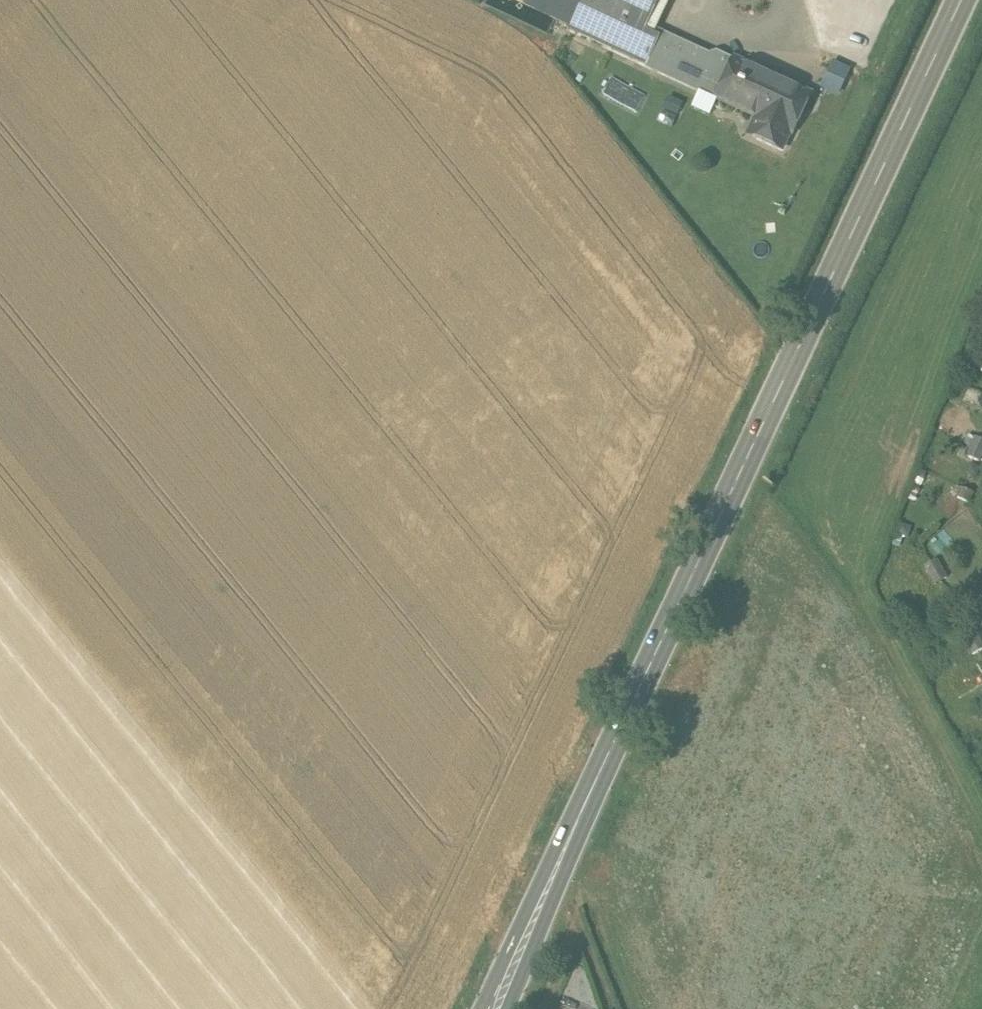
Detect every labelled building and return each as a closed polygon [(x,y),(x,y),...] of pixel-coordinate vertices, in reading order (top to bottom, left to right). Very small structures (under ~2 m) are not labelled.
[(485,4),(549,34),(556,17),(520,0),(487,0),(485,4)] [(734,62),(722,57),(717,67),(660,40),(661,38),(646,31),(660,0),(576,0),(580,2),(568,29),(658,71),(717,98),(734,62)] [(734,62),(717,98),(766,121),(758,138),(783,149),(791,133),(793,134),(811,95),(735,60),(734,62)] [(823,88),(842,94),(851,66),(832,60),(823,88)] [(967,457),(981,463),(981,460),(981,440),(975,438),(967,457)] [(934,558),(922,565),(934,585),(945,578),(934,558)] [(960,635),(970,656),(981,650),(981,646),(974,629),(960,635)]
